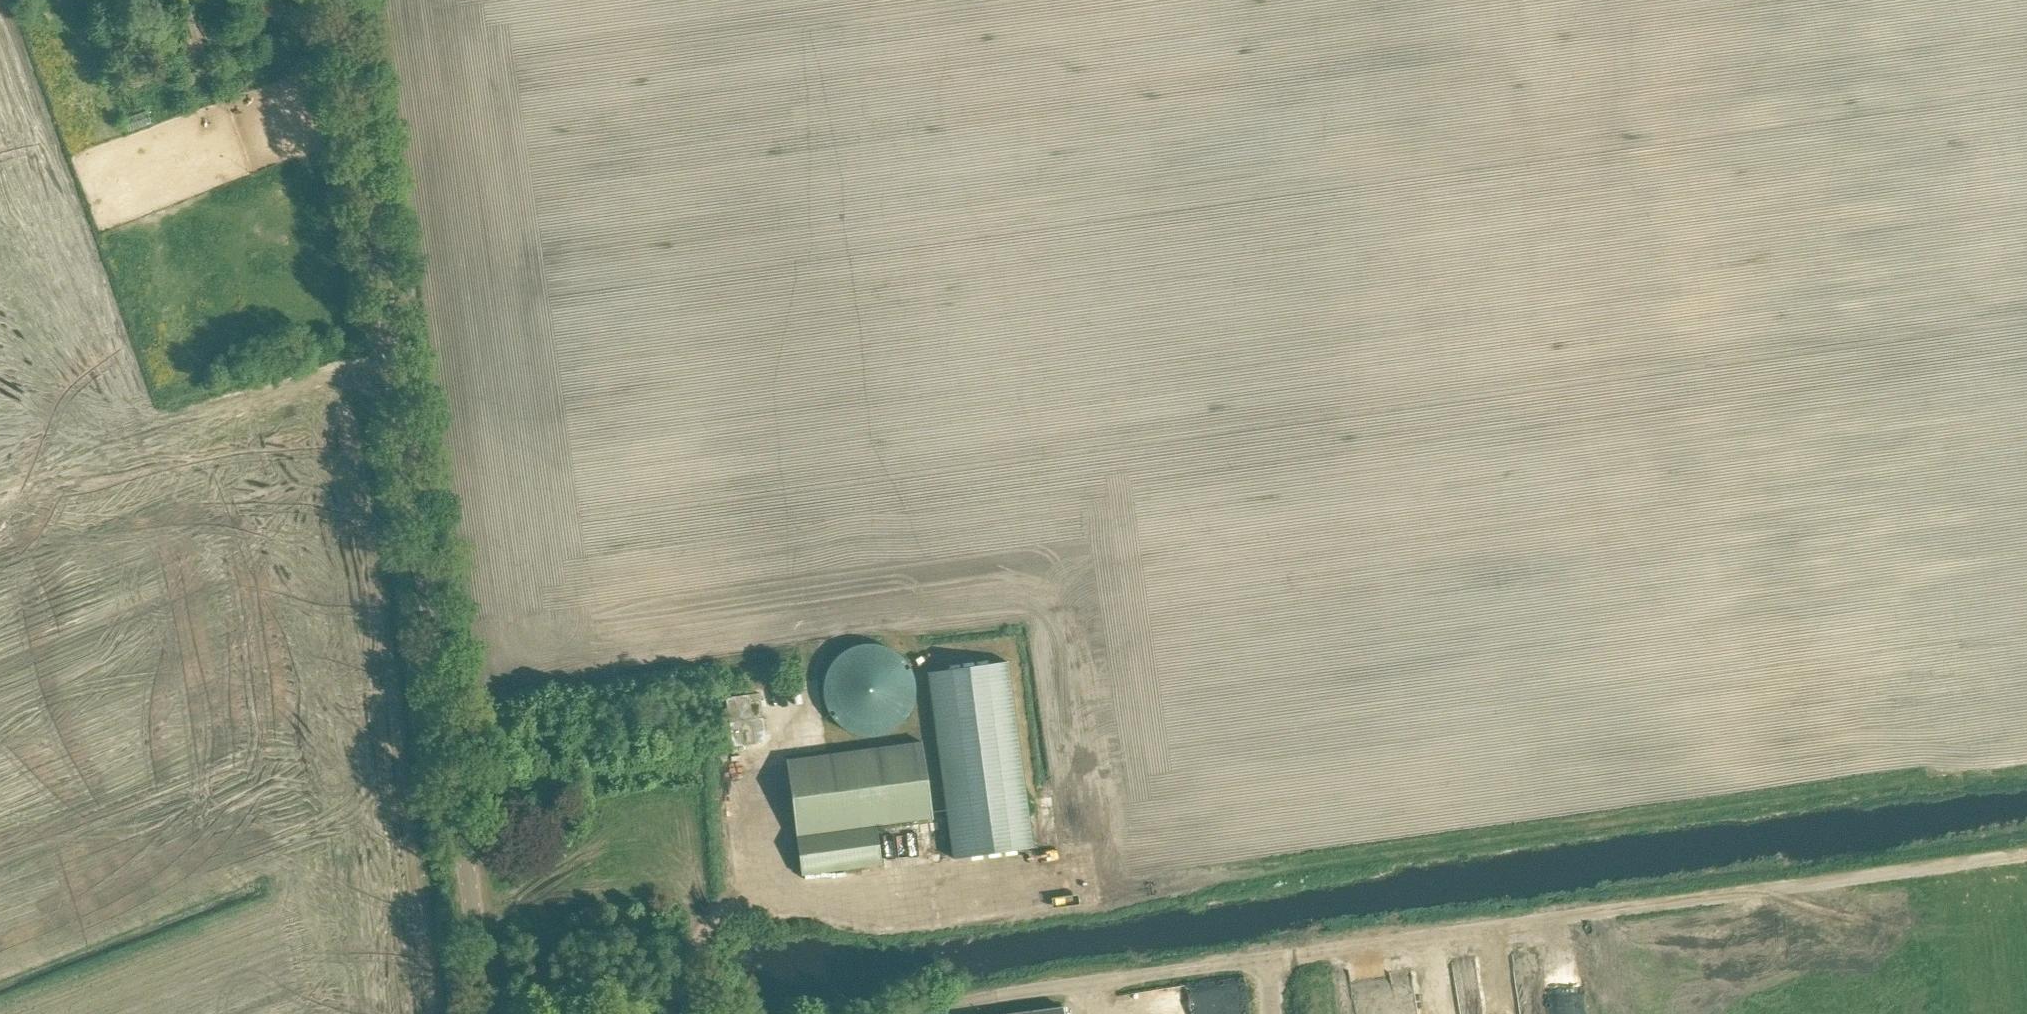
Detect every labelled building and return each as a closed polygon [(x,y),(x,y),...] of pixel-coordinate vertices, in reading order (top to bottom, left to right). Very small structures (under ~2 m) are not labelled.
[(128,117),(131,130),(155,124),(152,112),(128,117)] [(878,650),(871,649),(864,650),(856,651),(849,654),(843,658),(838,664),(833,670),(830,676),(828,684),(827,691),(828,698),(829,706),(832,713),(837,719),(842,724),(848,729),(855,732),(862,734),(869,735),(877,734),(884,733),(891,730),(897,725),(902,720),(907,714),(910,707),(912,700),(913,693),(912,685),(911,678),(908,671),(904,665),(898,660),(892,655),(886,652),(878,650)] [(1008,661),(927,672),(952,859),(1033,848),(1008,661)] [(760,696),(726,701),(732,748),(766,744),(760,696)] [(795,834),(801,877),(881,867),(876,827),(931,820),(922,743),(785,760),(795,834)] [(1248,979),(1205,981),(1206,1003),(1209,1003),(1210,1013),(1250,1013),(1248,979)]
